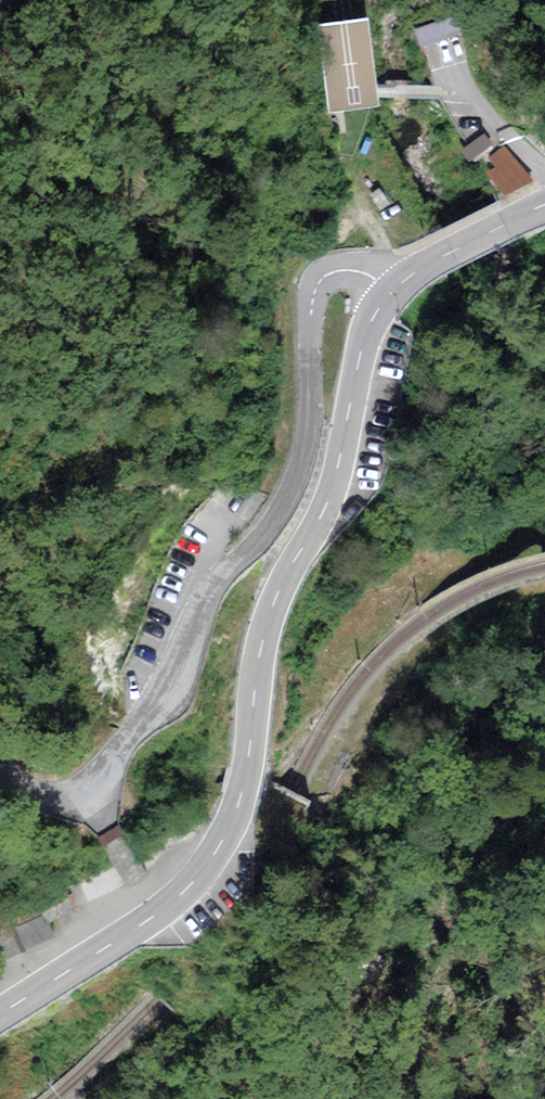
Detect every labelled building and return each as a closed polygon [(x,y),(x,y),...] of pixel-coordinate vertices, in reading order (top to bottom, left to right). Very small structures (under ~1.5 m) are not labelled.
[(422,24),(427,46),(446,42),(449,59),(472,54),(464,15),(422,24)] [(341,27),(317,30),(329,115),(379,108),(377,92),(367,23),(341,27)] [(52,935),(47,925),(36,906),(0,927),(0,964),(52,935)]
